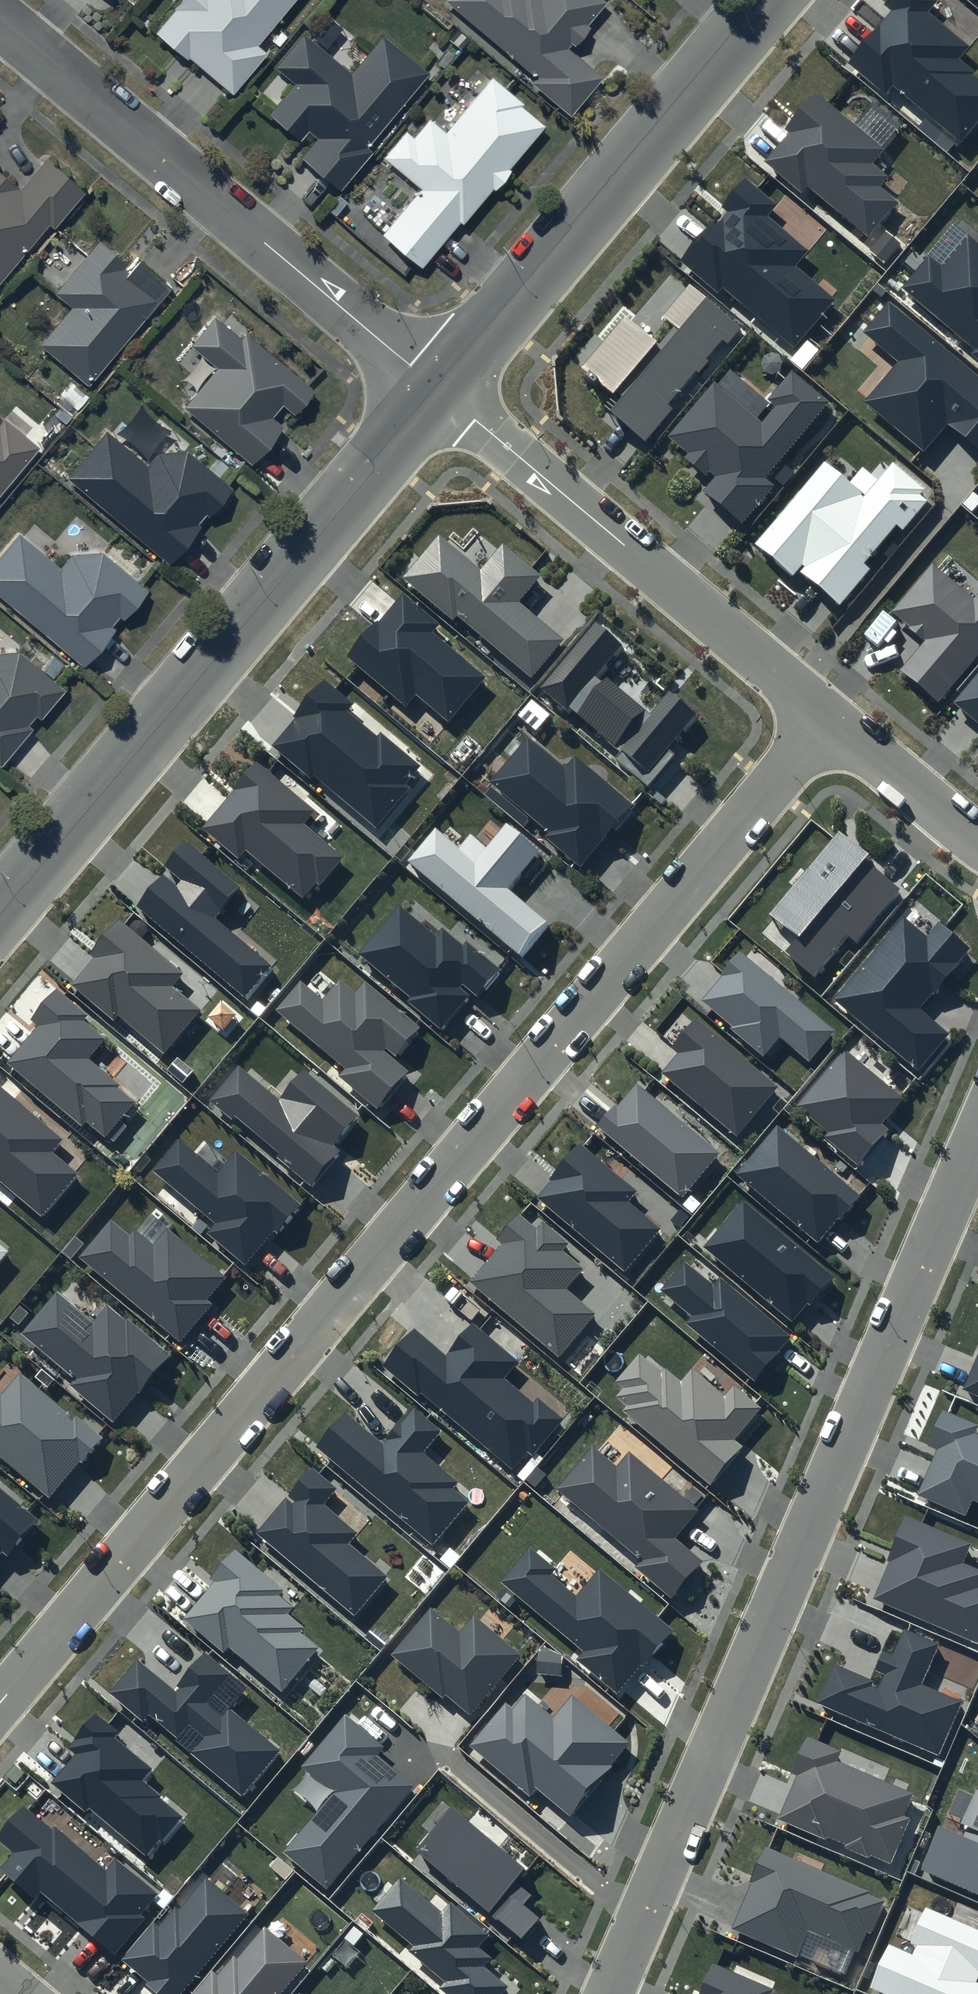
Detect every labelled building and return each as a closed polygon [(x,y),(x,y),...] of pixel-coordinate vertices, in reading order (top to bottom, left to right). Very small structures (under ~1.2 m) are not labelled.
[(155,28),(232,89),(264,49),(257,43),(292,0),(178,0),(155,28)] [(534,73),(531,81),(569,111),(599,73),(565,45),(601,0),(443,0),(534,73)] [(885,5),(891,10),(846,64),(885,96),(892,87),(960,144),(977,122),(977,80),(972,75),(974,73),(958,60),(969,47),(925,11),(935,0),(888,0),(885,5)] [(427,71),(382,34),(352,70),(304,30),(275,65),(294,80),(269,110),(299,136),(307,127),(316,134),(299,155),(340,189),(372,150),(365,145),(427,71)] [(542,120),(489,76),(445,130),(428,116),(411,135),(404,129),(381,156),(417,185),(380,231),(422,265),(542,120)] [(881,149),(815,94),(786,128),(789,130),(763,161),(803,195),(809,188),(867,238),(897,202),(878,187),(886,177),(870,163),(881,149)] [(47,222),(52,226),(84,189),(44,155),(18,185),(0,170),(0,277),(47,222)] [(776,205),(743,177),(673,260),(716,296),(723,288),(794,347),(833,301),(793,267),(807,250),(766,216),(776,205)] [(970,232),(942,264),(931,254),(901,288),(974,350),(971,354),(977,360),(977,240),(970,232)] [(38,341),(86,382),(169,285),(137,258),(131,266),(97,237),(52,289),(69,304),(38,341)] [(740,327),(688,284),(662,315),(679,328),(610,410),(645,440),(740,327)] [(889,300),(863,331),(899,361),(864,402),(923,451),(947,422),(977,448),(977,374),(889,300)] [(214,364),(181,404),(250,461),(281,423),(270,414),(281,401),(293,411),(313,387),(244,330),(240,335),(213,313),(188,343),(214,364)] [(655,341),(624,315),(581,367),(612,393),(655,341)] [(831,402),(791,368),(766,398),(774,405),(762,421),(715,381),(669,435),(690,453),(686,457),(712,479),(703,490),(743,524),(777,483),(768,476),(831,402)] [(39,443),(4,414),(0,418),(0,491),(39,443)] [(102,426),(64,474),(168,562),(200,524),(197,521),(205,511),(207,513),(232,485),(187,447),(156,449),(146,462),(102,426)] [(925,488),(891,460),(863,494),(825,463),(757,544),(792,573),(797,568),(840,604),(870,568),(864,564),(897,525),(903,530),(928,500),(920,494),(925,488)] [(0,550),(0,594),(82,665),(110,631),(106,627),(118,613),(122,617),(147,588),(101,548),(70,551),(58,564),(18,530),(0,550)] [(539,575),(501,544),(480,570),(439,536),(404,578),(453,619),(456,615),(531,677),(563,639),(517,601),(539,575)] [(932,564),(892,612),(924,639),(899,670),(939,703),(977,656),(977,593),(974,599),(932,564)] [(438,623),(402,593),(378,621),(376,619),(346,656),(404,705),(415,692),(448,720),(484,676),(431,632),(438,623)] [(623,643),(594,619),(536,687),(567,713),(570,709),(621,752),(616,758),(647,784),(672,754),(667,749),(694,717),(669,696),(651,717),(598,672),(623,643)] [(30,727),(25,722),(33,713),(37,717),(63,687),(18,648),(0,649),(0,762),(30,727)] [(953,703),(977,724),(977,673),(953,703)] [(353,703),(323,678),(293,714),(297,718),(273,746),(310,776),(313,773),(375,824),(424,766),(380,729),(376,735),(347,710),(353,703)] [(565,769),(527,736),(489,781),(547,830),(542,836),(581,869),(634,806),(576,756),(565,769)] [(317,810),(256,759),(200,827),(238,859),(246,850),(302,896),(314,881),(319,885),(344,855),(305,823),(317,810)] [(538,850),(506,823),(474,861),(435,827),(407,860),(521,957),(548,924),(506,888),(538,850)] [(871,857),(838,830),(770,912),(798,936),(785,951),(815,976),(848,936),(856,943),(900,890),(867,862),(871,857)] [(241,888),(186,841),(165,865),(183,881),(176,888),(162,876),(135,907),(246,1001),(275,966),(217,916),(241,888)] [(435,937),(399,907),(360,953),(413,996),(410,1001),(441,1026),(470,992),(478,998),(503,968),(466,938),(462,943),(443,928),(435,937)] [(186,972),(119,915),(86,954),(92,958),(70,984),(113,1020),(117,1015),(163,1054),(201,1009),(174,986),(186,972)] [(925,937),(902,917),(835,997),(919,1068),(949,1033),(920,1009),(971,948),(938,921),(925,937)] [(834,1031),(740,951),(700,998),(734,1027),(731,1031),(762,1058),(780,1038),(808,1061),(834,1031)] [(421,1027),(364,981),(355,991),(338,977),(323,996),(300,978),(274,1010),(346,1069),(340,1076),(379,1107),(408,1072),(393,1060),(421,1027)] [(86,1015),(56,990),(32,1019),(39,1025),(7,1064),(81,1125),(85,1121),(105,1138),(135,1102),(118,1088),(120,1085),(88,1058),(105,1037),(83,1019),(86,1015)] [(777,1088),(695,1018),(671,1047),(679,1054),(663,1072),(737,1135),(777,1088)] [(901,1098),(843,1049),(796,1104),(827,1131),(822,1136),(857,1166),(888,1130),(880,1123),(901,1098)] [(361,1116),(304,1069),(281,1096),(238,1061),(206,1099),(230,1119),(234,1114),(281,1152),(277,1157),(313,1186),(342,1150),(336,1145),(361,1116)] [(719,1153),(636,1082),(598,1126),(681,1197),(719,1153)] [(0,1087),(0,1183),(43,1219),(80,1175),(52,1152),(63,1139),(0,1087)] [(861,1196),(778,1124),(736,1173),(819,1244),(861,1196)] [(218,1173),(177,1139),(152,1169),(214,1220),(205,1232),(244,1264),(273,1230),(277,1234),(302,1206),(236,1151),(218,1173)] [(636,1191),(580,1145),(536,1197),(626,1272),(662,1229),(628,1201),(636,1191)] [(832,1277),(743,1200),(703,1246),(792,1323),(832,1277)] [(535,1228),(518,1214),(497,1239),(502,1243),(469,1282),(558,1357),(595,1313),(565,1288),(583,1268),(562,1250),(569,1242),(542,1220),(535,1228)] [(225,1278),(167,1229),(153,1246),(135,1231),(129,1237),(110,1222),(80,1257),(180,1341),(213,1302),(208,1299),(225,1278)] [(9,1250),(0,1243),(0,1260),(9,1250)] [(712,1285),(684,1261),(660,1290),(690,1315),(685,1322),(756,1381),(793,1337),(720,1276),(712,1285)] [(93,1322),(57,1291),(21,1333),(75,1378),(70,1385),(112,1420),(167,1355),(108,1305),(93,1322)] [(521,1363),(472,1321),(444,1354),(414,1328),(383,1364),(417,1393),(421,1389),(513,1468),(526,1452),(532,1457),(566,1419),(537,1394),(532,1400),(507,1379),(521,1363)] [(759,1408),(732,1385),(724,1396),(691,1369),(682,1379),(666,1366),(661,1372),(639,1354),(616,1381),(624,1388),(616,1397),(626,1405),(621,1410),(710,1485),(741,1447),(732,1440),(759,1408)] [(962,1389),(977,1396),(977,1354),(962,1389)] [(20,1373),(1,1395),(0,1394),(0,1456),(49,1497),(78,1462),(82,1463),(105,1437),(76,1413),(73,1416),(20,1373)] [(441,1430),(412,1407),(382,1444),(343,1411),(312,1448),(432,1546),(469,1501),(453,1488),(458,1481),(423,1452),(441,1430)] [(942,1410),(927,1446),(937,1451),(918,1495),(966,1515),(973,1499),(977,1501),(977,1435),(975,1434),(977,1427),(977,1426),(942,1410)] [(698,1511),(630,1454),(617,1469),(591,1447),(556,1489),(639,1559),(634,1565),(672,1598),(702,1561),(675,1538),(698,1511)] [(337,1488),(310,1465),(253,1532),(353,1617),(387,1577),(348,1544),(357,1534),(323,1504),(337,1488)] [(0,1487),(0,1554),(1,1552),(8,1558),(40,1519),(0,1487)] [(906,1518),(872,1598),(977,1643),(977,1569),(962,1563),(970,1544),(906,1518)] [(555,1568),(530,1547),(500,1582),(582,1652),(577,1659),(617,1694),(674,1629),(600,1566),(575,1595),(550,1574),(555,1568)] [(285,1590),(235,1549),(211,1579),(214,1581),(183,1619),(225,1653),(229,1648),(281,1692),(317,1648),(299,1634),(304,1628),(288,1615),(294,1607),(280,1596),(285,1590)] [(522,1653),(473,1613),(460,1629),(429,1604),(388,1654),(440,1697),(444,1691),(471,1714),(522,1653)] [(940,1644),(903,1629),(892,1656),(882,1652),(870,1681),(833,1665),(817,1703),(938,1756),(962,1700),(923,1683),(940,1644)] [(173,1687),(138,1658),(109,1692),(142,1720),(147,1714),(240,1792),(276,1749),(227,1708),(246,1685),(205,1650),(173,1687)] [(630,1741),(571,1694),(554,1716),(524,1692),(512,1706),(505,1700),(470,1744),(527,1791),(533,1783),(571,1814),(630,1741)] [(118,1733),(95,1714),(67,1747),(74,1754),(49,1783),(84,1813),(88,1808),(145,1856),(179,1816),(139,1782),(150,1769),(113,1739),(118,1733)] [(383,1746),(345,1715),(302,1766),(332,1791),(281,1851),(327,1889),(415,1784),(377,1753),(383,1746)] [(839,1751),(806,1736),(789,1773),(797,1776),(778,1818),(890,1868),(912,1818),(903,1814),(912,1794),(835,1760),(839,1751)] [(976,1790),(961,1825),(967,1828),(963,1837),(937,1825),(917,1870),(977,1897),(977,1790),(976,1790)] [(524,1868),(451,1806),(414,1849),(521,1939),(539,1918),(524,1905),(532,1895),(514,1880),(524,1868)] [(23,1808),(0,1835),(0,1841),(13,1852),(0,1868),(0,1869),(34,1898),(40,1891),(115,1953),(145,1917),(141,1914),(159,1893),(116,1857),(106,1870),(55,1827),(51,1832),(23,1808)] [(884,1898),(767,1848),(732,1929),(798,1957),(809,1932),(860,1954),(884,1898)] [(206,1879),(179,1912),(175,1908),(159,1928),(153,1923),(122,1960),(146,1980),(143,1984),(156,1993),(181,1993),(248,1913),(206,1879)] [(400,1879),(374,1910),(413,1944),(408,1950),(445,1981),(439,1987),(447,1993),(502,1993),(509,1987),(484,1966),(491,1958),(479,1947),(489,1935),(449,1901),(440,1912),(400,1879)] [(925,1908),(910,1943),(917,1946),(913,1955),(886,1943),(866,1990),(876,1993),(977,1993),(977,1982),(977,1981),(977,1979),(977,1930),(925,1908)] [(263,1928),(238,1959),(234,1956),(219,1974),(213,1969),(192,1993),(279,1993),(305,1962),(263,1928)] [(714,1964),(701,1993),(774,1993),(771,1993),(773,1989),(714,1964)]
